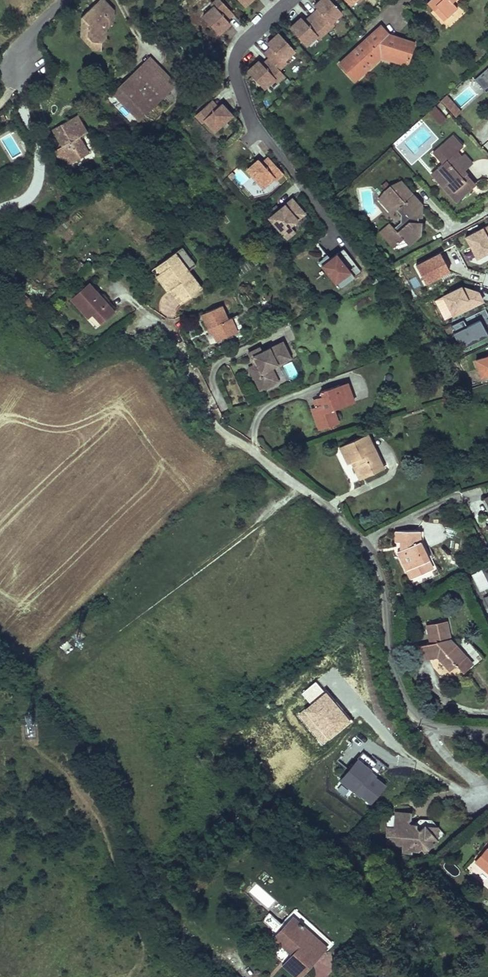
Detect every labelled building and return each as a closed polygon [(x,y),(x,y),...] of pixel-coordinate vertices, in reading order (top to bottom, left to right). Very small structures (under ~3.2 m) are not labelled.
[(89,25),(88,27),(87,36),(92,42),(102,42),(106,38),(106,29),(113,23),(111,21),(113,19),(113,11),(103,0),(99,0),(90,9),(81,17),(89,25)] [(220,0),(217,0),(212,5),(214,7),(203,18),(219,35),(230,24),(227,20),(224,18),(231,12),(220,0)] [(326,32),(333,25),(331,23),(342,13),(330,0),(322,0),(315,7),(318,10),(321,13),(314,19),(326,32)] [(427,3),(434,11),(437,7),(447,18),(457,8),(452,3),(455,0),(431,0),(427,3)] [(443,21),(447,18),(437,7),(434,11),(443,21)] [(314,19),(321,13),(318,10),(312,16),(314,19)] [(227,20),(233,15),(231,12),(224,18),(227,20)] [(308,25),(314,19),(312,16),(305,22),(308,25)] [(89,25),(81,17),(80,37),(93,50),(101,51),(102,42),(92,42),(87,36),(88,27),(89,25)] [(319,38),(326,32),(314,19),(308,25),(305,22),(302,19),(290,29),(306,46),(317,36),(319,38)] [(339,64),(355,80),(381,56),(385,52),(408,60),(414,43),(401,39),(399,43),(388,40),(386,36),(388,34),(380,26),(339,64)] [(282,60),(294,50),(278,33),(266,43),(270,47),(272,50),(266,56),(268,58),(271,61),(278,68),(285,62),(282,60)] [(399,43),(401,39),(388,34),(386,36),(388,40),(399,43)] [(266,56),(272,50),(270,47),(264,53),(266,56)] [(407,65),(408,60),(385,52),(381,56),(407,65)] [(141,66),(168,93),(177,84),(150,57),(141,66)] [(264,67),(271,61),(268,58),(262,64),(264,67)] [(262,64),(258,60),(247,71),(262,88),(274,78),(276,80),(283,74),(278,68),(271,61),(264,67),(262,64)] [(140,119),(168,93),(141,66),(128,79),(114,92),(140,119)] [(448,94),(441,99),(454,117),(461,112),(448,94)] [(213,130),(230,115),(220,103),(216,107),(213,109),(208,104),(195,115),(201,121),(203,119),(213,130)] [(446,120),(435,107),(428,113),(440,126),(446,120)] [(87,133),(77,116),(69,121),(70,124),(63,128),(62,126),(53,130),(58,138),(60,137),(64,143),(62,146),(55,150),(64,166),(88,152),(83,145),(79,137),(87,133)] [(463,146),(454,135),(433,153),(442,164),(437,168),(450,182),(448,185),(454,192),(466,181),(462,177),(466,174),(467,173),(465,171),(472,164),(464,154),(461,157),(456,152),(463,146)] [(264,166),(271,161),(268,157),(261,163),(264,166)] [(262,187),(273,177),(276,180),(282,173),(271,161),(264,166),(261,163),(258,160),(247,170),(262,187)] [(470,178),(466,174),(462,177),(466,181),(454,192),(448,185),(450,182),(437,168),(431,173),(444,188),(450,195),(456,202),(475,184),(470,178)] [(405,190),(407,189),(400,181),(398,183),(405,190)] [(383,238),(392,248),(403,239),(408,246),(420,235),(417,232),(418,224),(415,221),(415,219),(418,216),(419,208),(422,205),(416,199),(414,200),(411,197),(413,195),(407,189),(405,190),(398,183),(392,189),(390,187),(385,191),(387,193),(379,200),(392,214),(396,210),(400,207),(408,217),(408,222),(397,232),(394,229),(383,238)] [(291,237),(287,231),(304,219),(293,204),(269,221),(284,242),(291,237)] [(394,229),(397,232),(408,222),(408,217),(400,207),(396,210),(401,216),(401,222),(394,229)] [(383,238),(394,229),(390,224),(379,233),(383,238)] [(465,235),(474,258),(487,253),(487,226),(465,235)] [(188,244),(180,250),(193,268),(201,262),(188,244)] [(353,277),(343,264),(350,259),(343,249),(329,259),(326,255),(318,262),(333,282),(335,280),(340,287),(353,277)] [(186,301),(207,286),(193,268),(180,250),(155,268),(172,290),(176,287),(186,301)] [(439,253),(416,266),(425,284),(449,271),(439,253)] [(72,300),(83,313),(88,309),(93,314),(100,323),(113,311),(102,298),(89,284),(72,300)] [(434,299),(444,321),(483,302),(475,285),(464,290),(462,285),(434,299)] [(104,296),(102,298),(113,311),(116,309),(104,296)] [(202,314),(208,329),(211,327),(213,333),(217,341),(237,332),(231,318),(228,319),(222,306),(202,314)] [(93,314),(88,309),(83,313),(88,318),(93,314)] [(461,349),(478,341),(480,345),(487,341),(487,335),(486,330),(487,329),(487,314),(485,309),(450,326),(461,349)] [(262,353),(259,349),(249,354),(252,361),(255,360),(257,364),(254,366),(249,368),(255,380),(259,378),(265,388),(278,381),(271,368),(290,358),(283,343),(262,353)] [(476,361),(479,369),(485,367),(487,376),(487,357),(476,361)] [(292,360),(281,365),(288,380),(299,375),(292,360)] [(265,388),(259,378),(255,380),(260,390),(265,388)] [(346,383),(339,385),(343,394),(346,393),(350,404),(354,403),(350,392),(346,383)] [(321,392),(322,396),(317,398),(320,406),(316,407),(312,408),(320,430),(338,424),(333,410),(350,404),(346,393),(343,394),(339,385),(321,392)] [(355,461),(364,478),(383,469),(367,434),(340,447),(348,464),(351,463),(355,461)] [(355,461),(351,463),(359,480),(364,478),(355,461)] [(428,560),(419,542),(419,531),(395,532),(395,542),(399,542),(404,542),(407,547),(399,551),(398,552),(410,579),(427,571),(423,562),(428,560)] [(427,571),(432,568),(428,560),(423,562),(427,571)] [(463,672),(472,663),(461,652),(470,643),(465,637),(455,645),(450,639),(446,622),(427,626),(431,644),(418,646),(421,660),(437,656),(450,670),(456,664),(463,672)] [(472,663),(463,672),(466,675),(484,658),(470,643),(461,652),(472,663)] [(316,681),(302,694),(310,703),(296,715),(323,746),(351,721),(316,681)] [(340,779),(368,806),(388,785),(376,774),(382,767),(366,752),(340,779)] [(387,828),(385,844),(403,845),(411,846),(411,851),(418,851),(421,849),(424,852),(444,834),(432,820),(419,831),(416,828),(416,825),(415,825),(410,824),(407,822),(410,819),(410,813),(395,812),(394,828),(387,828)] [(419,831),(432,820),(420,819),(417,822),(416,822),(415,825),(416,825),(416,828),(419,831)] [(411,846),(403,845),(402,853),(411,854),(411,851),(411,846)] [(486,848),(475,862),(487,873),(487,850),(486,848)] [(277,930),(282,923),(267,914),(263,921),(277,930)] [(303,976),(304,976),(328,947),(303,927),(304,926),(300,923),(299,924),(292,919),(277,938),(297,953),(296,956),(288,965),(303,976)] [(297,953),(277,938),(276,940),(296,956),(297,953)] [(332,970),(325,965),(316,976),(326,976),(332,970)]
